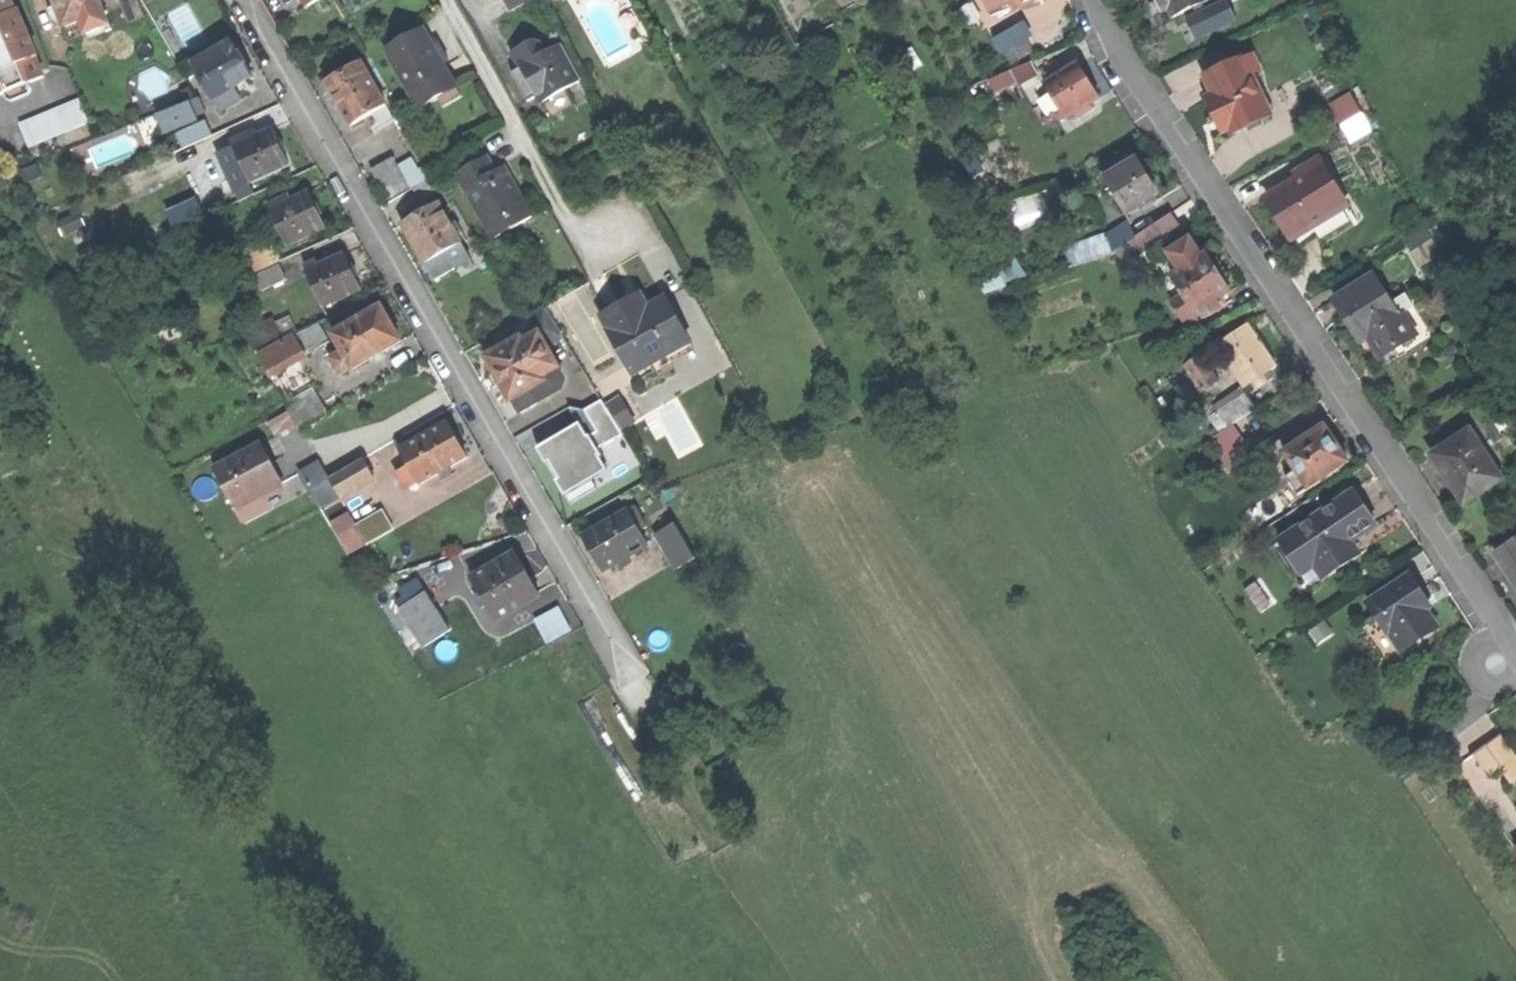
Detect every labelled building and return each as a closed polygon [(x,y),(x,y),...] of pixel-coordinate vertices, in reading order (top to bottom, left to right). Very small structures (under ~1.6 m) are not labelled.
[(46,78),(37,57),(40,56),(20,10),(17,11),(13,0),(0,0),(0,98),(46,78)] [(66,26),(82,21),(86,33),(105,26),(107,32),(112,30),(101,0),(57,0),(66,26)] [(977,15),(990,8),(986,0),(970,0),(977,15)] [(1006,11),(1034,0),(1007,0),(1002,2),(1006,11)] [(1162,14),(1168,12),(1172,20),(1194,11),(1206,5),(1211,3),(1210,0),(1155,0),(1162,14)] [(1207,9),(1206,5),(1194,11),(1197,17),(1186,22),(1196,43),(1239,23),(1228,0),(1227,0),(1207,9)] [(1022,42),(1031,38),(1022,22),(996,36),(1011,62),(1028,53),(1022,42)] [(387,50),(419,113),(462,91),(444,56),(430,28),(387,50)] [(196,65),(216,101),(237,90),(255,79),(245,61),(235,43),(196,65)] [(563,45),(541,56),(561,92),(582,80),(563,45)] [(541,56),(522,67),(537,96),(541,102),(561,92),(541,56)] [(1245,57),(1241,59),(1249,78),(1254,76),(1245,57)] [(1011,70),(1018,83),(1039,72),(1032,59),(1011,70)] [(1213,107),(1217,116),(1225,112),(1232,127),(1233,131),(1271,114),(1254,76),(1249,78),(1241,59),(1206,75),(1215,95),(1208,98),(1213,107)] [(341,105),(351,125),(386,107),(363,63),(328,82),(341,105)] [(1054,112),(1060,121),(1099,97),(1089,80),(1078,63),(1045,84),(1060,108),(1054,112)] [(527,101),(537,96),(522,67),(511,73),(518,85),(527,101)] [(242,99),(237,90),(216,101),(221,110),(242,99)] [(1332,107),(1342,123),(1362,111),(1353,95),(1332,107)] [(60,108),(69,131),(81,126),(72,103),(60,108)] [(160,117),(165,130),(198,117),(193,104),(160,117)] [(1372,129),(1362,111),(1342,123),(1351,141),(1372,129)] [(1223,131),(1232,127),(1225,112),(1217,116),(1223,131)] [(177,136),(182,148),(213,135),(207,122),(177,136)] [(90,143),(100,165),(136,150),(126,128),(90,143)] [(238,148),(255,182),(293,163),(285,146),(276,129),(261,136),(250,142),(238,148)] [(258,129),(247,135),(250,142),(261,136),(258,129)] [(235,141),(238,148),(250,142),(247,135),(235,141)] [(537,142),(540,148),(547,144),(544,138),(537,142)] [(1116,167),(1118,172),(1139,161),(1134,152),(1113,164),(1116,167)] [(375,170),(390,199),(412,187),(396,158),(375,170)] [(460,173),(497,238),(534,217),(520,193),(505,167),(495,172),(487,158),(460,173)] [(1293,174),(1297,180),(1323,163),(1319,158),(1293,174)] [(1107,179),(1126,214),(1144,204),(1143,201),(1157,193),(1149,178),(1139,161),(1118,172),(1107,179)] [(1284,214),(1297,235),(1348,204),(1323,163),(1297,180),(1272,195),(1284,214)] [(1104,174),(1107,179),(1118,172),(1116,167),(1104,174)] [(416,190),(422,201),(447,188),(441,177),(416,190)] [(250,186),(229,195),(233,204),(254,195),(250,186)] [(272,211),(289,245),(327,226),(319,210),(310,192),(283,205),(272,211)] [(209,204),(214,213),(233,204),(229,195),(209,204)] [(268,203),(272,211),(283,205),(279,198),(268,203)] [(441,203),(406,223),(418,245),(428,262),(448,250),(462,242),(441,203)] [(168,216),(173,229),(202,216),(197,204),(168,216)] [(1139,235),(1149,249),(1184,226),(1174,211),(1139,235)] [(1323,234),(1349,219),(1344,211),(1318,226),(1323,234)] [(201,223),(206,235),(230,226),(225,214),(201,223)] [(1130,225),(1109,236),(1116,249),(1137,238),(1130,225)] [(1064,249),(1073,265),(1117,251),(1116,249),(1109,236),(1107,234),(1064,249)] [(1144,251),(1137,238),(1116,249),(1117,251),(1123,262),(1144,251)] [(256,272),(283,259),(275,241),(247,254),(256,272)] [(458,268),(448,250),(428,262),(438,279),(458,268)] [(1188,290),(1200,309),(1207,305),(1212,313),(1224,305),(1219,297),(1231,290),(1219,270),(1209,252),(1199,258),(1194,250),(1180,258),(1186,267),(1178,272),(1188,290)] [(305,271),(321,306),(360,288),(351,269),(343,253),(315,266),(305,271)] [(301,264),(305,271),(315,266),(311,259),(301,264)] [(975,272),(986,292),(1006,281),(995,261),(975,272)] [(258,275),(265,289),(289,278),(283,264),(258,275)] [(1372,279),(1336,299),(1349,323),(1354,332),(1361,329),(1378,358),(1415,337),(1403,316),(1396,321),(1387,306),(1372,279)] [(1189,316),(1200,309),(1188,290),(1178,296),(1189,316)] [(610,332),(636,376),(693,343),(667,299),(651,308),(644,296),(624,307),(605,318),(613,330),(610,332)] [(1404,297),(1387,306),(1396,321),(1403,316),(1412,312),(1404,297)] [(353,364),(355,369),(403,343),(394,325),(384,308),(336,334),(346,352),(353,364)] [(1249,323),(1217,343),(1245,385),(1252,381),(1265,372),(1276,365),(1264,347),(1249,323)] [(306,353),(306,355),(331,343),(321,324),(297,336),(306,353)] [(292,360),(306,353),(297,336),(283,343),(292,360)] [(522,336),(487,356),(497,373),(502,383),(513,401),(516,399),(532,390),(547,381),(541,370),(532,356),(522,336)] [(280,366),(292,360),(283,343),(272,348),(280,366)] [(269,371),(280,366),(272,348),(261,354),(269,371)] [(541,351),(532,356),(541,370),(549,365),(541,351)] [(340,371),(353,364),(346,352),(334,358),(340,371)] [(1187,364),(1203,389),(1216,380),(1200,355),(1187,364)] [(571,378),(587,408),(595,404),(603,400),(586,370),(571,378)] [(1269,379),(1265,372),(1252,381),(1256,388),(1269,379)] [(497,386),(502,383),(497,373),(492,376),(494,380),(497,386)] [(539,403),(532,390),(516,399),(523,412),(539,403)] [(1216,412),(1226,428),(1230,425),(1256,408),(1246,392),(1216,412)] [(291,407),(300,425),(327,411),(318,393),(291,407)] [(560,409),(573,434),(587,426),(574,402),(560,409)] [(599,412),(595,404),(587,408),(592,416),(599,412)] [(419,481),(421,486),(471,460),(461,440),(452,425),(403,451),(412,468),(419,481)] [(1222,454),(1232,469),(1253,455),(1243,440),(1240,442),(1230,425),(1226,428),(1215,434),(1226,451),(1222,454)] [(1286,477),(1297,495),(1348,462),(1336,443),(1325,425),(1285,451),(1297,470),(1286,477)] [(1470,430),(1433,454),(1445,473),(1449,470),(1456,480),(1468,500),(1502,479),(1470,430)] [(217,467),(245,520),(274,505),(267,492),(284,483),(274,462),(263,443),(217,467)] [(311,488),(329,478),(320,461),(301,472),(311,488)] [(344,473),(352,490),(374,479),(366,462),(344,473)] [(405,488),(419,481),(412,468),(398,475),(405,488)] [(341,495),(352,490),(344,473),(333,478),(341,495)] [(1355,491),(1282,540),(1304,573),(1317,564),(1326,577),(1361,553),(1352,541),(1378,524),(1367,508),(1355,491)] [(594,552),(604,571),(648,546),(628,510),(584,535),(594,552)] [(358,526),(368,545),(395,531),(385,511),(358,526)] [(659,533),(679,567),(697,557),(677,523),(659,533)] [(1512,578),(1515,576),(1515,543),(1497,555),(1512,578)] [(474,577),(497,619),(540,595),(529,575),(516,553),(474,577)] [(1410,573),(1366,602),(1402,656),(1442,628),(1431,613),(1435,610),(1418,584),(1410,573)] [(404,607),(418,632),(444,617),(429,592),(404,607)] [(551,643),(574,629),(560,604),(536,618),(551,643)] [(452,631),(444,617),(418,632),(426,645),(452,631)] [(1513,787),(1515,785),(1515,755),(1500,732),(1483,744),(1501,770),(1513,787)] [(1491,779),(1501,770),(1483,744),(1470,754),(1491,779)]
